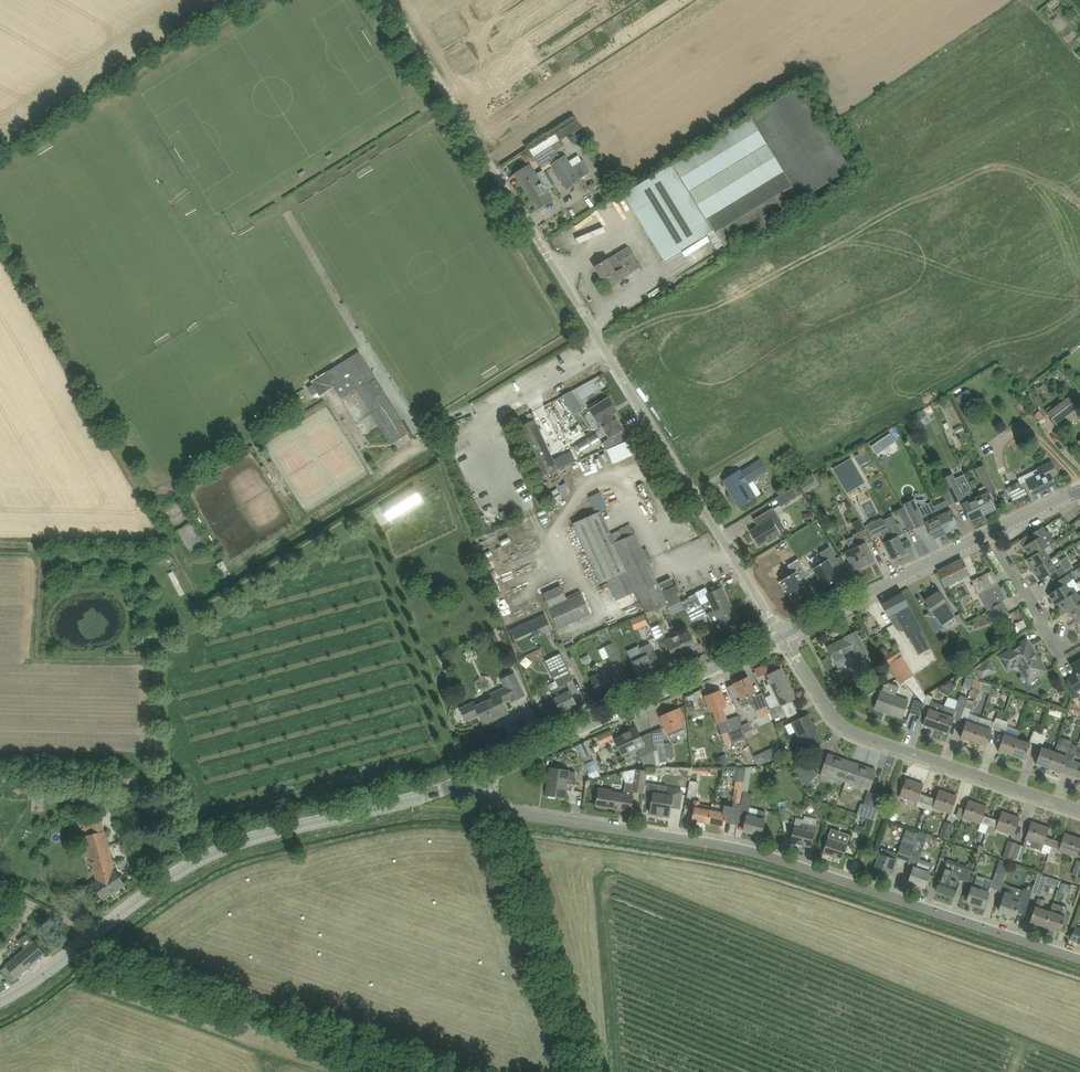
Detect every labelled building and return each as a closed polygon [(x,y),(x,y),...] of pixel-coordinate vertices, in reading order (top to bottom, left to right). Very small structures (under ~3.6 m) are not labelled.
[(800,88),(626,195),(666,260),(714,230),(724,247),(850,169),(800,88)] [(560,156),(556,150),(563,146),(559,140),(552,144),(534,156),(541,168),(560,156)] [(510,171),(526,162),(521,155),(511,161),(512,161),(506,164),(510,171)] [(565,157),(562,159),(552,165),(565,185),(571,186),(581,181),(580,179),(591,173),(583,161),(572,168),(565,157)] [(543,170),(536,175),(530,165),(516,175),(522,184),(538,210),(546,205),(544,202),(551,198),(546,191),(553,187),(553,186),(543,170)] [(607,259),(595,267),(603,281),(609,277),(613,284),(627,276),(619,263),(632,254),(628,247),(615,255),(608,260),(607,259)] [(359,352),(325,373),(311,382),(320,396),(334,387),(343,402),(347,400),(360,421),(356,423),(364,436),(380,427),(390,444),(409,433),(387,397),(379,402),(365,380),(373,375),(359,352)] [(1055,372),(1062,378),(1065,375),(1059,369),(1055,372)] [(963,406),(974,399),(967,389),(956,397),(963,406)] [(573,397),(570,392),(563,396),(566,402),(573,397)] [(1048,414),(1055,423),(1077,407),(1069,397),(1048,414)] [(610,439),(615,435),(624,430),(612,410),(615,408),(608,398),(599,404),(598,401),(590,406),(591,408),(590,409),(596,418),(600,424),(600,423),(610,439)] [(915,415),(919,421),(927,416),(923,410),(915,415)] [(1041,426),(1048,421),(1044,416),(1038,421),(1041,426)] [(558,470),(544,437),(536,419),(519,426),(527,445),(541,477),(558,470)] [(573,434),(582,429),(579,424),(576,426),(570,430),(573,434)] [(951,429),(945,431),(953,449),(960,446),(955,436),(954,436),(951,429)] [(591,442),(599,438),(599,437),(597,433),(588,438),(591,442)] [(871,446),(877,455),(896,442),(890,433),(871,446)] [(576,452),(580,450),(590,443),(587,439),(577,445),(574,447),(576,452)] [(613,463),(634,454),(628,440),(607,449),(613,463)] [(851,457),(857,467),(872,459),(865,446),(858,450),(860,453),(851,457)] [(848,492),(855,488),(864,483),(850,459),(834,468),(847,490),(848,492)] [(740,470),(723,480),(733,496),(734,495),(736,499),(735,500),(736,500),(737,500),(741,506),(740,507),(740,508),(757,498),(748,484),(768,472),(760,460),(741,472),(740,470)] [(1035,499),(1057,488),(1052,476),(1057,473),(1052,462),(1037,469),(1040,475),(1027,481),(1029,485),(1023,488),(1019,481),(1006,487),(1013,501),(1028,494),(1032,500),(1035,498),(1035,499)] [(984,515),(996,509),(988,493),(996,489),(984,465),(976,469),(985,486),(978,489),(981,495),(975,498),(984,515)] [(811,474),(800,483),(805,490),(817,481),(811,474)] [(943,479),(949,491),(955,502),(961,499),(971,521),(984,515),(975,498),(971,490),(962,494),(953,474),(943,479)] [(415,486),(381,507),(389,521),(424,500),(415,486)] [(798,496),(793,488),(776,498),(781,507),(798,496)] [(602,491),(590,496),(596,511),(608,506),(602,491)] [(955,503),(955,502),(949,491),(942,494),(946,501),(934,506),(938,515),(947,533),(959,527),(949,506),(955,503)] [(934,539),(947,533),(938,515),(934,506),(932,502),(919,508),(915,499),(904,504),(904,506),(908,512),(916,529),(927,523),(934,539)] [(908,512),(904,506),(898,509),(901,516),(908,512)] [(773,507),(754,519),(758,527),(751,531),(759,545),(767,540),(769,542),(776,538),(775,536),(779,533),(786,528),(773,507)] [(669,607),(682,601),(678,593),(676,592),(674,588),(675,586),(671,578),(658,583),(635,532),(615,541),(601,511),(596,513),(573,523),(600,584),(627,572),(636,592),(646,613),(667,603),(669,607)] [(916,529),(908,512),(901,516),(909,532),(916,529)] [(814,521),(812,513),(803,514),(805,522),(814,521)] [(889,524),(886,525),(883,518),(868,525),(874,536),(881,533),(885,542),(884,543),(893,559),(900,556),(900,557),(909,553),(906,548),(904,549),(898,537),(904,534),(899,523),(890,527),(889,524)] [(853,524),(857,533),(865,529),(865,527),(861,520),(853,524)] [(822,530),(817,523),(814,525),(818,532),(822,530)] [(1048,547),(1055,542),(1056,542),(1049,531),(1046,533),(1042,527),(1030,535),(1034,540),(1024,547),(1030,557),(1048,547)] [(846,552),(855,570),(874,561),(867,547),(874,543),(865,529),(857,533),(853,535),(858,546),(846,552)] [(1026,559),(1033,570),(1057,555),(1050,559),(1047,554),(1054,550),(1053,549),(1058,546),(1055,542),(1048,547),(1030,557),(1026,559)] [(835,567),(842,563),(833,548),(820,556),(824,561),(814,567),(825,586),(841,577),(835,567)] [(1057,555),(1033,570),(1040,581),(1050,574),(1053,580),(1066,572),(1059,562),(1061,561),(1057,555)] [(946,586),(970,575),(962,559),(938,571),(946,586)] [(224,560),(217,564),(226,577),(232,573),(224,560)] [(809,576),(800,562),(787,569),(791,575),(781,581),(782,582),(780,583),(785,591),(787,590),(794,602),(809,593),(802,580),(809,576)] [(992,571),(972,581),(978,594),(989,589),(997,604),(1001,601),(1006,599),(992,571)] [(1074,578),(1075,578),(1071,572),(1055,582),(1058,588),(1048,594),(1055,605),(1059,603),(1072,594),(1076,592),(1079,589),(1079,588),(1074,578)] [(544,594),(550,608),(558,628),(591,613),(582,593),(567,600),(561,585),(544,594)] [(739,621),(722,587),(707,595),(715,610),(707,613),(717,632),(724,628),(724,629),(739,621)] [(918,654),(931,648),(909,608),(910,607),(901,592),(882,602),(890,618),(893,623),(899,620),(918,654)] [(944,627),(943,625),(955,616),(939,592),(925,601),(932,611),(926,615),(937,632),(944,627)] [(1059,603),(1065,613),(1069,611),(1079,604),(1079,598),(1076,592),(1072,594),(1059,603)] [(682,601),(684,606),(692,622),(707,614),(699,599),(696,593),(689,596),(688,598),(682,601)] [(990,609),(999,623),(1011,616),(1001,601),(997,604),(990,609)] [(1069,611),(1076,621),(1079,619),(1079,604),(1069,611)] [(1018,610),(1014,612),(1019,620),(1023,618),(1018,610)] [(545,613),(516,628),(520,636),(530,631),(531,632),(540,628),(543,634),(551,630),(548,623),(549,623),(545,613)] [(630,620),(635,630),(648,625),(644,614),(630,620)] [(665,636),(660,624),(651,628),(656,638),(657,640),(665,636)] [(666,641),(674,659),(697,648),(688,630),(666,641)] [(838,668),(856,659),(868,653),(856,632),(845,637),(846,639),(838,643),(838,642),(835,644),(834,643),(830,645),(830,646),(828,647),(838,668)] [(1018,664),(1028,681),(1045,670),(1035,653),(1033,654),(1025,642),(1000,657),(1008,670),(1018,664)] [(620,658),(613,643),(605,647),(612,662),(620,658)] [(632,661),(638,675),(660,665),(654,651),(650,644),(641,648),(644,655),(632,661)] [(709,653),(715,649),(714,645),(710,644),(706,646),(709,653)] [(888,665),(901,656),(903,655),(898,647),(883,657),(888,665)] [(962,656),(971,668),(972,667),(979,662),(980,661),(972,649),(962,656)] [(584,665),(591,661),(589,655),(581,659),(584,665)] [(552,690),(555,698),(561,711),(576,704),(570,691),(569,691),(553,657),(544,661),(554,681),(555,680),(558,687),(552,690)] [(1069,679),(1079,698),(1079,697),(1079,660),(1071,665),(1077,674),(1069,679)] [(976,669),(981,678),(982,679),(996,671),(989,661),(981,666),(976,669)] [(765,664),(755,669),(757,675),(768,671),(765,664)] [(598,694),(621,683),(614,667),(591,677),(598,694)] [(781,669),(766,676),(773,690),(779,704),(774,707),(769,709),(771,713),(773,718),(785,713),(782,705),(795,698),(781,669)] [(525,695),(520,685),(514,673),(501,679),(504,687),(489,693),(491,698),(476,704),(474,701),(460,708),(467,721),(480,715),(484,724),(496,719),(495,717),(508,711),(503,702),(511,698),(512,701),(525,695)] [(756,692),(748,677),(734,683),(741,699),(739,702),(742,706),(744,707),(750,704),(752,705),(754,704),(757,711),(768,706),(762,693),(757,695),(755,693),(756,692)] [(974,679),(966,677),(963,687),(970,690),(971,686),(974,679)] [(971,686),(980,689),(983,682),(974,679),(971,686)] [(942,688),(950,692),(954,684),(950,682),(942,688)] [(902,717),(906,707),(908,700),(896,695),(899,686),(890,683),(884,685),(882,691),(881,690),(875,708),(876,708),(885,711),(885,710),(889,712),(889,713),(902,717)] [(708,703),(707,703),(710,712),(713,711),(718,723),(727,719),(723,707),(726,706),(720,690),(706,695),(708,703)] [(924,704),(929,706),(923,724),(936,729),(944,705),(932,701),(933,696),(927,694),(924,702),(923,704),(924,704)] [(944,705),(936,729),(949,733),(954,718),(960,720),(961,717),(968,699),(968,698),(960,695),(956,709),(944,705)] [(974,701),(968,699),(961,717),(968,719),(970,714),(974,701)] [(924,704),(923,704),(924,702),(915,700),(911,713),(918,715),(920,715),(921,713),(924,704)] [(548,714),(545,706),(539,708),(542,716),(548,714)] [(683,716),(679,708),(661,716),(668,732),(671,739),(686,732),(680,718),(683,716)] [(995,722),(993,728),(1000,730),(1003,720),(1005,713),(998,711),(995,722)] [(747,738),(745,733),(742,726),(738,715),(730,718),(736,732),(729,735),(732,741),(733,743),(747,738)] [(804,748),(821,741),(814,728),(813,728),(812,724),(808,716),(809,715),(808,715),(792,722),(804,748)] [(1000,730),(1005,732),(998,750),(1011,755),(1017,739),(1020,730),(1007,726),(1008,722),(1003,720),(1000,730)] [(966,721),(961,737),(974,742),(979,726),(966,721)] [(749,722),(742,726),(745,733),(753,730),(749,722)] [(979,726),(974,742),(987,747),(992,731),(979,726)] [(636,727),(629,731),(630,733),(623,736),(615,739),(622,755),(637,749),(640,757),(648,753),(636,727)] [(610,731),(606,734),(609,741),(614,739),(610,731)] [(1037,743),(1040,733),(1034,731),(1031,741),(1037,743)] [(1037,743),(1043,745),(1046,735),(1040,733),(1037,743)] [(1030,743),(1017,739),(1011,755),(1024,759),(1030,743)] [(1055,751),(1049,768),(1062,772),(1062,771),(1069,773),(1073,761),(1072,761),(1075,755),(1077,748),(1078,745),(1059,739),(1055,751)] [(578,745),(581,751),(588,748),(585,742),(578,745)] [(658,745),(661,762),(668,761),(665,744),(658,745)] [(1036,763),(1049,768),(1055,751),(1042,747),(1036,763)] [(754,756),(758,766),(768,761),(764,752),(754,756)] [(846,781),(852,763),(843,760),(839,759),(839,758),(828,754),(822,773),(846,781)] [(723,764),(729,761),(727,756),(720,759),(722,765),(723,764)] [(591,777),(599,775),(595,760),(587,762),(591,777)] [(809,765),(803,760),(794,770),(800,775),(809,765)] [(1073,761),(1069,773),(1079,777),(1079,764),(1073,761)] [(852,763),(846,781),(870,789),(876,770),(866,767),(865,768),(861,766),(862,766),(852,763)] [(808,785),(818,773),(809,765),(800,775),(798,777),(808,785)] [(565,797),(567,783),(574,784),(576,772),(569,771),(569,770),(550,768),(548,781),(550,781),(549,785),(548,785),(546,795),(565,797)] [(690,769),(682,768),(681,773),(684,777),(689,777),(690,769)] [(596,805),(599,806),(599,808),(605,809),(606,807),(631,811),(634,791),(643,793),(647,771),(636,769),(633,783),(626,782),(624,794),(598,790),(596,805)] [(926,803),(928,797),(921,794),(924,784),(906,778),(900,796),(918,802),(918,801),(926,803)] [(688,796),(695,797),(698,782),(690,780),(688,796)] [(652,801),(650,813),(662,815),(663,813),(670,814),(671,807),(680,808),(682,791),(667,788),(666,795),(656,793),(657,786),(647,785),(645,800),(652,801)] [(29,798),(46,799),(46,787),(30,786),(29,798)] [(742,789),(735,788),(733,802),(739,804),(742,789)] [(951,814),(957,796),(939,790),(936,799),(928,797),(926,803),(934,806),(933,807),(951,814)] [(875,794),(868,791),(864,805),(871,807),(875,794)] [(750,807),(751,807),(753,794),(744,792),(739,809),(749,811),(750,807)] [(897,808),(899,801),(893,799),(892,798),(890,806),(897,808)] [(464,800),(458,803),(461,810),(468,808),(464,800)] [(692,820),(709,823),(711,810),(699,807),(700,801),(694,800),(693,806),(694,807),(692,820)] [(981,822),(989,824),(991,818),(984,816),(987,806),(969,800),(963,818),(981,824),(981,822)] [(739,804),(733,802),(732,807),(733,807),(733,810),(739,811),(739,809),(741,804),(739,804)] [(730,822),(733,810),(731,810),(732,807),(712,803),(711,810),(709,823),(725,826),(726,821),(730,822)] [(782,821),(789,820),(786,807),(780,808),(782,821)] [(743,831),(761,835),(765,820),(764,820),(766,812),(758,810),(756,818),(747,815),(743,831)] [(1014,835),(1020,817),(1002,811),(999,821),(991,818),(989,824),(997,827),(996,829),(1014,835)] [(1045,843),(1052,846),(1054,840),(1046,837),(1050,828),(1032,821),(1026,838),(1035,842),(1033,848),(1042,850),(1044,846),(1045,843)] [(948,839),(953,825),(945,822),(940,836),(948,839)] [(794,826),(790,842),(811,847),(816,826),(803,823),(802,828),(794,826)] [(854,831),(862,834),(864,827),(856,825),(854,831)] [(828,837),(823,853),(842,859),(851,835),(831,828),(828,837)] [(104,900),(126,885),(114,868),(104,830),(85,836),(97,880),(93,883),(104,900)] [(917,840),(922,842),(926,841),(929,834),(920,831),(917,840)] [(1054,840),(1052,846),(1053,846),(1048,857),(1056,859),(1059,851),(1077,857),(1079,848),(1079,838),(1065,833),(1062,842),(1054,840)] [(913,850),(915,844),(903,840),(900,847),(898,853),(882,848),(880,854),(874,870),(889,875),(891,868),(894,869),(898,860),(896,859),(897,857),(909,861),(913,850)] [(1012,861),(1013,857),(1017,845),(1018,843),(1009,840),(1003,858),(1012,861)] [(1017,845),(1013,857),(1021,860),(1025,848),(1017,845)] [(909,863),(914,865),(909,882),(925,887),(930,873),(930,872),(933,864),(917,858),(919,852),(913,850),(909,861),(909,863)] [(1000,890),(1003,883),(1005,876),(1010,862),(1000,859),(995,873),(993,880),(991,887),(1000,890)] [(946,861),(936,891),(954,897),(960,879),(968,881),(972,870),(946,861)] [(149,873),(144,864),(137,869),(143,877),(149,873)] [(1038,872),(1031,870),(1030,874),(1032,878),(1035,879),(1038,872)] [(1038,873),(1032,891),(1032,893),(1041,895),(1048,876),(1038,873)] [(978,875),(976,880),(973,887),(972,887),(967,901),(975,904),(975,906),(986,909),(989,900),(987,900),(989,893),(981,890),(985,877),(978,875)] [(1062,883),(1059,891),(1066,893),(1067,891),(1070,892),(1072,886),(1062,883)] [(1028,904),(1032,893),(1032,891),(1024,889),(1022,897),(1006,892),(1004,898),(999,911),(1015,917),(1017,912),(1025,915),(1028,904)] [(1035,906),(1030,921),(1045,926),(1050,911),(1043,908),(1046,900),(1039,897),(1036,906),(1035,906)] [(1068,907),(1061,905),(1060,908),(1052,905),(1050,911),(1045,926),(1061,931),(1066,916),(1065,916),(1068,907)] [(1079,943),(1079,928),(1075,926),(1070,939),(1079,943)] [(1,971),(13,981),(17,978),(46,953),(35,941),(34,942),(27,933),(18,940),(25,949),(7,965),(7,966),(1,971)]
